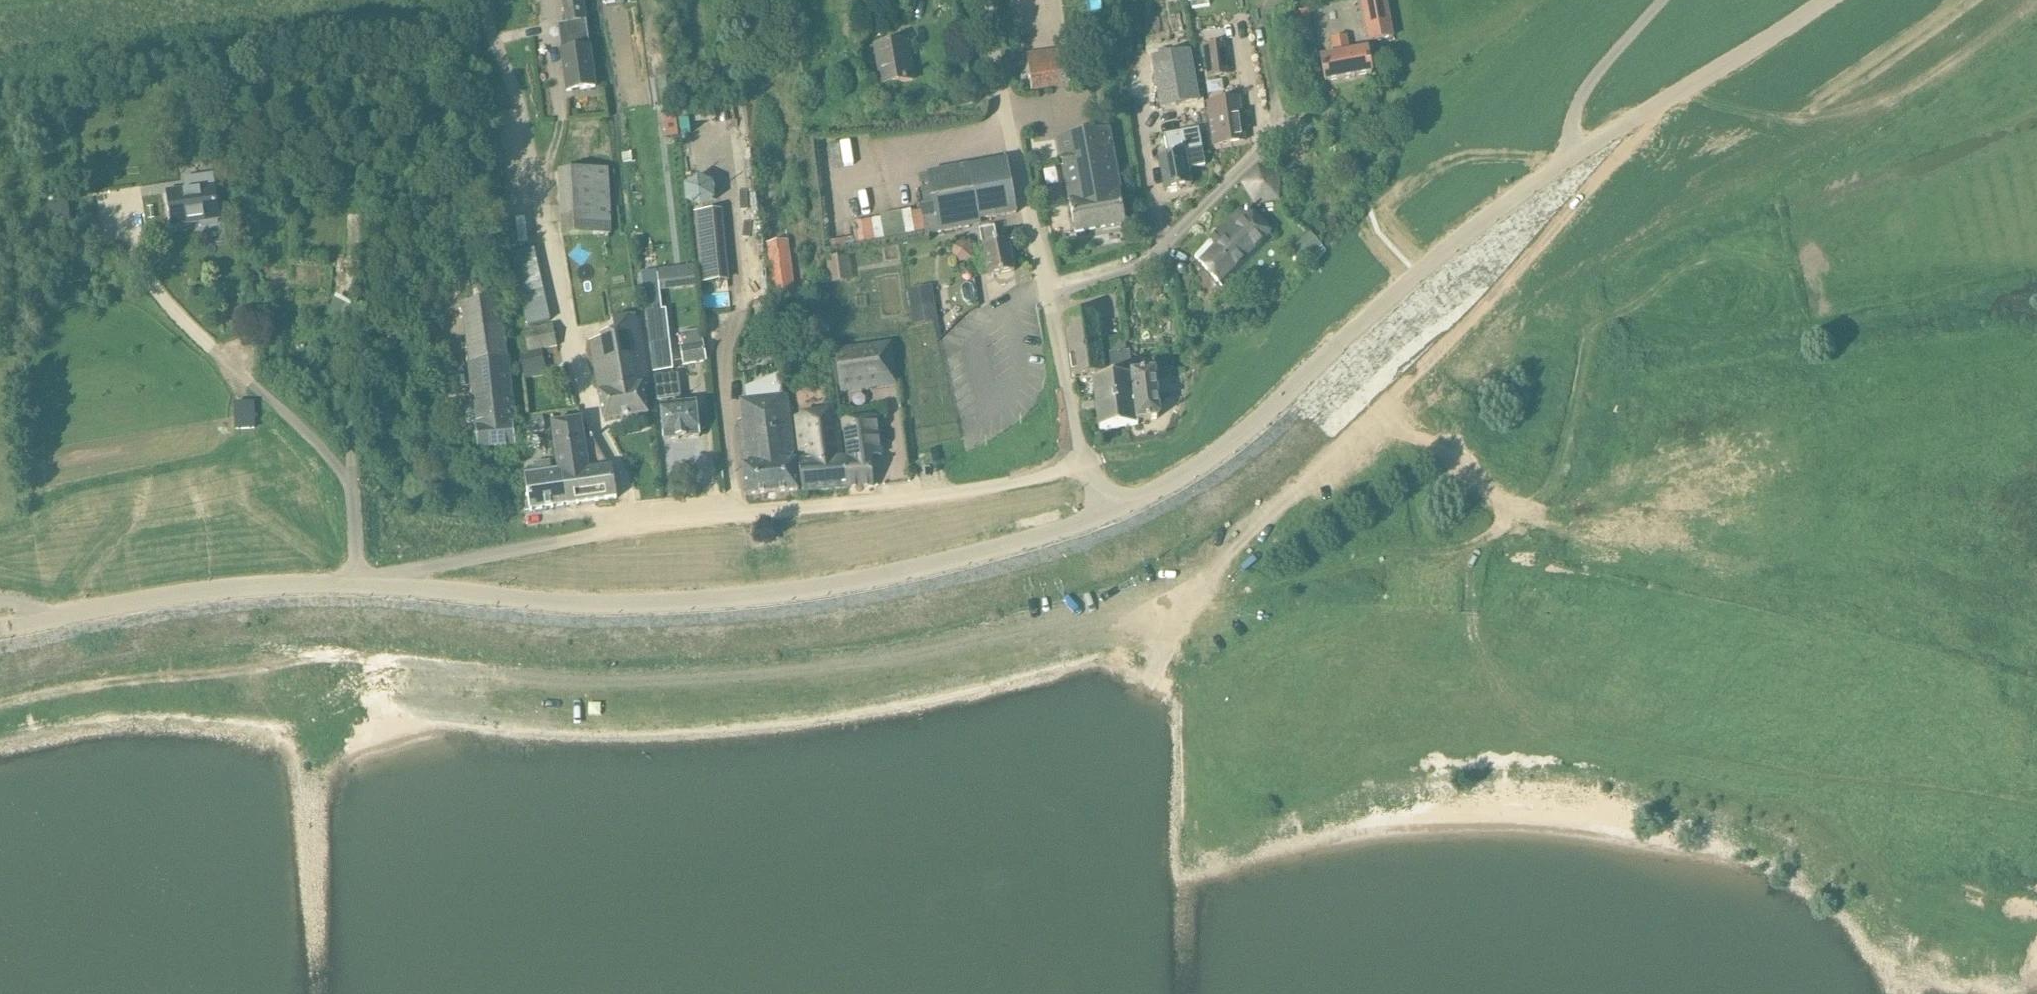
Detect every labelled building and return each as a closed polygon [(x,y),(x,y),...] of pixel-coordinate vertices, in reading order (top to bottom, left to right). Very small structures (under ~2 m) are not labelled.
[(571,49),(562,50),(567,91),(596,87),(590,47),(589,37),(588,37),(586,21),(587,21),(584,0),(564,0),(571,49)] [(1393,37),(1385,0),(1361,0),(1369,42),(1393,37)] [(1332,42),(1334,55),(1321,57),(1325,83),(1372,75),(1367,49),(1350,52),(1347,39),(1332,42)] [(876,47),(882,86),(913,80),(907,41),(876,47)] [(1203,45),(1207,78),(1229,76),(1225,42),(1203,45)] [(1146,54),(1154,92),(1193,84),(1186,46),(1146,54)] [(1071,87),(1066,49),(1027,54),(1031,92),(1071,87)] [(1206,81),(1207,92),(1222,90),(1221,79),(1206,81)] [(1239,98),(1208,103),(1214,146),(1245,142),(1239,98)] [(1164,136),(1168,155),(1158,157),(1165,192),(1192,186),(1189,169),(1206,166),(1199,129),(1164,136)] [(1119,194),(1120,194),(1109,131),(1059,140),(1076,234),(1125,226),(1119,194)] [(1007,158),(967,166),(919,175),(924,206),(920,207),(926,236),(978,227),(977,221),(1017,214),(1007,158)] [(1279,175),(1257,166),(1242,185),(1256,205),(1280,201),(1281,177),(1279,175)] [(559,171),(563,237),(611,235),(607,169),(559,171)] [(167,193),(172,226),(219,219),(213,176),(189,180),(191,190),(167,193)] [(685,186),(686,204),(702,210),(716,200),(715,184),(699,176),(685,186)] [(728,270),(723,210),(695,212),(700,272),(728,270)] [(1223,287),(1272,240),(1245,212),(1240,211),(1209,241),(1210,242),(1194,257),(1223,287)] [(980,231),(983,245),(989,277),(1015,272),(1009,240),(997,242),(995,228),(980,231)] [(954,263),(973,259),(970,240),(950,244),(954,263)] [(513,255),(528,325),(550,320),(535,250),(513,255)] [(828,260),(829,270),(849,268),(848,258),(828,260)] [(654,374),(674,371),(666,310),(662,310),(659,274),(642,276),(654,374)] [(792,286),(774,289),(776,301),(793,298),(792,286)] [(908,290),(914,326),(937,322),(931,286),(908,290)] [(461,305),(469,362),(476,428),(477,428),(479,451),(516,447),(514,425),(515,425),(508,358),(500,299),(461,305)] [(1105,374),(1097,314),(1065,319),(1073,379),(1105,374)] [(630,316),(615,319),(619,338),(591,342),(599,392),(604,423),(648,415),(642,384),(647,384),(636,316),(630,317),(630,316)] [(525,331),(529,353),(556,347),(552,326),(525,331)] [(683,347),(681,348),(684,366),(707,362),(703,333),(683,337),(683,347)] [(841,393),(899,385),(893,342),(835,349),(841,393)] [(559,348),(545,351),(550,381),(565,379),(559,348)] [(1160,418),(1158,397),(1155,374),(1147,375),(1145,361),(1131,363),(1130,352),(1109,354),(1112,379),(1093,381),(1099,430),(1139,425),(1139,424),(1138,424),(1138,422),(1159,420),(1160,418)] [(738,423),(744,467),(746,496),(799,492),(796,462),(788,397),(783,397),(780,373),(744,388),(746,401),(748,421),(738,423)] [(679,374),(654,377),(657,402),(681,399),(679,374)] [(235,403),(236,430),(256,429),(256,401),(235,403)] [(696,403),(661,406),(665,441),(700,437),(696,403)] [(796,417),(803,493),(847,488),(844,459),(844,457),(840,457),(836,413),(796,417)] [(544,417),(521,421),(523,435),(546,430),(544,417)] [(847,458),(844,459),(847,488),(848,488),(848,489),(874,486),(871,457),(881,455),(877,419),(843,423),(847,458)] [(582,420),(567,422),(551,425),(558,470),(559,470),(565,507),(617,499),(612,467),(609,467),(592,438),(585,438),(582,420)] [(525,475),(531,512),(565,507),(559,470),(558,470),(552,471),(552,467),(541,468),(540,464),(534,465),(536,473),(525,475)]
